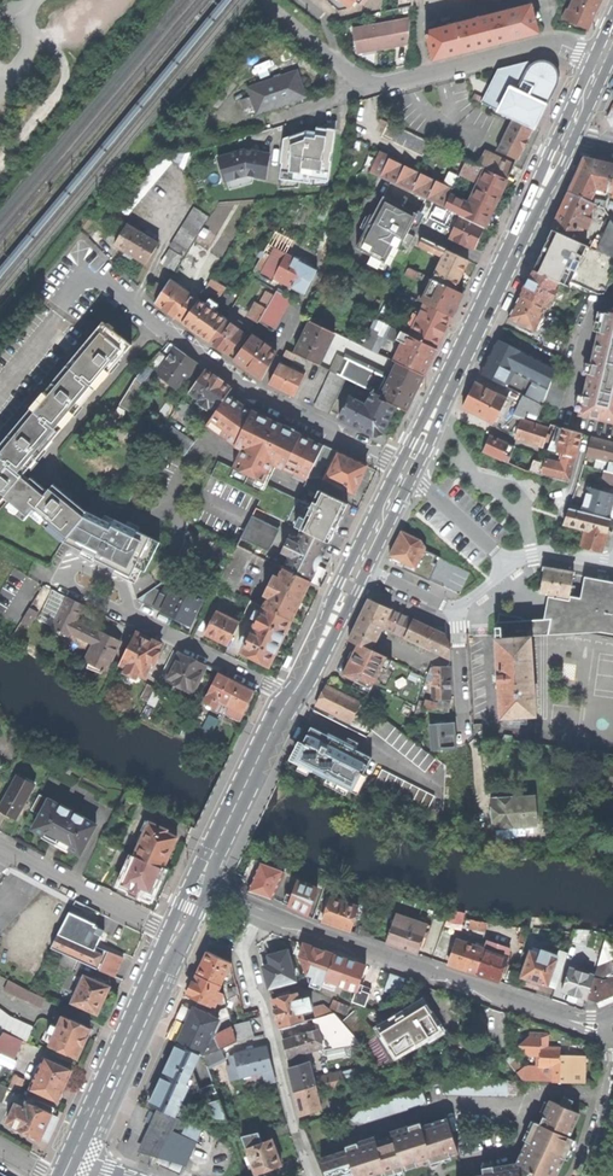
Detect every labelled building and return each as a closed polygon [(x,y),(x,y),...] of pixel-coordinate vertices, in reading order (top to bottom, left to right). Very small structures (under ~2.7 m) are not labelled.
[(350,7),(341,0),(327,0),(333,4),(340,10),(350,7)] [(569,10),(567,9),(563,19),(589,30),(597,13),(603,0),(573,0),(569,10)] [(531,7),(480,20),(487,45),(511,38),(537,31),(531,7)] [(386,48),(409,44),(411,19),(353,29),(357,53),(386,48)] [(430,38),(435,59),(460,52),(487,45),(480,20),(429,34),(429,35),(426,36),(426,39),(430,38)] [(498,69),(481,102),(499,111),(510,88),(545,105),(555,87),(559,78),(557,69),(550,64),(541,60),(532,63),(528,61),(498,69)] [(254,104),(257,113),(306,96),(302,84),(297,71),(282,77),(275,79),(248,88),(251,96),(241,100),(244,108),(254,104)] [(499,111),(534,128),(540,116),(545,105),(510,88),(499,111)] [(498,151),(518,160),(525,145),(534,128),(499,111),(481,102),(466,95),(460,108),(474,115),(476,113),(482,116),(498,123),(499,121),(510,126),(508,129),(505,127),(498,141),(502,143),(498,151)] [(430,142),(467,160),(507,180),(515,165),(486,151),(492,138),(491,137),(484,134),(485,131),(477,127),(472,125),(469,126),(464,123),(460,132),(428,116),(427,118),(408,110),(400,127),(401,128),(430,142)] [(491,137),(498,123),(482,116),(477,127),(485,131),(484,134),(491,137)] [(383,135),(394,141),(401,128),(400,127),(389,122),(383,135)] [(298,190),(297,184),(307,186),(307,189),(327,188),(331,165),(330,165),(332,156),(333,156),(339,125),(318,130),(317,135),(312,134),(307,133),(285,140),(280,164),(282,164),(277,190),(298,190)] [(423,155),(430,142),(401,128),(394,141),(423,155)] [(253,177),(265,179),(270,155),(262,153),(255,152),(247,154),(246,149),(217,157),(224,181),(228,180),(246,175),(253,177)] [(120,222),(172,161),(173,151),(159,151),(107,212),(110,215),(111,214),(118,220),(118,221),(120,222)] [(436,204),(444,207),(451,195),(453,189),(400,163),(380,153),(371,172),(391,182),(426,199),(436,204)] [(569,193),(595,205),(605,209),(607,202),(593,199),(596,193),(595,190),(597,189),(609,192),(612,173),(612,164),(585,158),(577,176),(569,193)] [(471,199),(493,209),(502,191),(507,180),(467,160),(461,172),(467,175),(470,169),(475,171),(472,178),(480,182),(471,199)] [(252,183),(253,177),(246,175),(228,180),(230,189),(252,183)] [(355,249),(384,264),(393,246),(396,247),(400,240),(403,241),(417,215),(426,199),(391,182),(355,249)] [(552,230),(579,242),(584,229),(588,230),(592,219),(589,218),(595,205),(569,193),(561,211),(552,230)] [(444,207),(485,227),(488,221),(491,214),(451,195),(444,207)] [(170,246),(183,255),(208,216),(207,216),(210,209),(212,209),(212,203),(195,204),(195,208),(170,246)] [(477,242),(485,227),(444,207),(436,204),(434,219),(454,229),(450,237),(474,249),(477,242)] [(101,253),(103,252),(108,246),(111,244),(103,239),(118,221),(118,220),(111,214),(110,215),(89,239),(101,253)] [(612,257),(612,223),(611,221),(602,242),(595,239),(592,247),(612,257)] [(140,261),(146,264),(159,243),(127,225),(115,246),(125,252),(124,255),(132,259),(134,257),(140,261)] [(444,257),(433,279),(455,289),(461,276),(469,260),(422,237),(419,245),(444,257)] [(178,268),(191,276),(207,252),(193,244),(178,268)] [(288,286),(304,294),(317,270),(310,267),(312,263),(294,254),(292,257),(268,245),(251,277),(258,280),(260,276),(272,282),(274,278),(288,286)] [(114,263),(119,257),(108,246),(103,252),(114,263)] [(160,262),(174,271),(182,258),(169,249),(160,262)] [(416,279),(419,272),(409,267),(405,274),(416,279)] [(528,282),(521,295),(547,308),(551,299),(554,301),(558,291),(555,290),(558,284),(533,271),(528,282)] [(220,297),(229,283),(222,278),(218,283),(211,279),(206,288),(220,297)] [(419,299),(426,303),(453,316),(457,306),(464,294),(455,289),(433,279),(424,298),(420,296),(419,299)] [(168,312),(182,323),(198,300),(170,280),(165,289),(157,301),(156,304),(168,312)] [(148,295),(157,301),(165,289),(156,283),(148,295)] [(258,323),(274,332),(292,299),(277,291),(267,308),(258,323)] [(509,319),(535,332),(547,308),(521,295),(515,307),(509,319)] [(196,332),(209,342),(226,319),(215,311),(218,306),(208,299),(204,304),(198,300),(182,323),(196,332)] [(258,323),(267,308),(255,301),(247,316),(258,323)] [(414,328),(410,335),(437,348),(445,333),(453,316),(426,303),(421,313),(416,311),(410,326),(414,328)] [(580,415),(612,423),(612,307),(608,311),(605,310),(580,415)] [(568,319),(558,314),(550,328),(560,334),(568,319)] [(244,339),(247,336),(244,334),(244,333),(238,329),(242,323),(229,315),(226,319),(209,342),(222,351),(228,356),(242,337),(244,339)] [(394,361),(398,363),(424,376),(430,363),(437,348),(410,335),(375,319),(366,339),(362,337),(361,339),(358,338),(358,339),(364,342),(362,346),(378,353),(382,344),(385,346),(389,339),(385,337),(387,334),(406,343),(399,358),(396,357),(394,361)] [(313,362),(320,365),(335,333),(311,321),(295,353),(299,355),(313,362)] [(64,542),(84,518),(87,512),(70,498),(54,485),(48,492),(37,483),(26,473),(40,456),(78,410),(117,364),(132,346),(113,330),(115,328),(109,323),(107,325),(103,322),(0,447),(0,504),(5,498),(11,503),(8,506),(25,521),(31,514),(64,542)] [(262,380),(277,353),(251,335),(234,360),(247,369),(262,380)] [(481,374),(504,385),(511,371),(549,389),(556,370),(498,340),(490,356),(481,374)] [(160,352),(137,378),(142,383),(154,370),(158,373),(157,375),(179,390),(198,364),(186,356),(176,348),(168,359),(160,352)] [(284,355),(296,360),(299,355),(295,353),(287,349),(284,355)] [(309,369),(313,362),(299,355),(296,360),(295,363),(309,369)] [(347,358),(339,374),(347,378),(373,391),(379,394),(387,377),(347,358)] [(294,397),(305,375),(280,363),(269,385),(280,390),(294,397)] [(382,396),(381,395),(380,398),(396,406),(407,411),(415,393),(424,376),(398,363),(382,396)] [(217,377),(205,369),(189,393),(199,400),(197,403),(207,410),(209,407),(216,412),(229,394),(232,388),(217,377)] [(330,414),(347,378),(339,374),(333,371),(315,407),(330,414)] [(123,399),(133,405),(138,397),(135,395),(142,383),(137,378),(123,399)] [(553,381),(550,388),(565,393),(568,386),(553,381)] [(464,407),(489,420),(498,402),(501,403),(503,399),(501,397),(501,396),(476,384),(469,397),(464,407)] [(563,400),(565,393),(550,388),(548,395),(563,400)] [(383,433),(396,406),(380,398),(381,395),(379,394),(373,391),(369,399),(366,398),(364,403),(350,396),(340,419),(356,427),(375,436),(383,433)] [(242,450),(234,468),(219,461),(211,476),(290,514),(298,499),(264,483),(273,464),(284,470),(284,469),(307,480),(308,478),(324,446),(301,435),(302,434),(290,428),(252,411),(228,394),(207,425),(236,446),(235,447),(242,450)] [(560,408),(563,400),(548,395),(545,403),(560,408)] [(516,416),(526,419),(528,414),(539,418),(543,405),(525,396),(516,416)] [(180,412),(183,413),(189,405),(183,401),(172,416),(174,417),(178,415),(180,412)] [(115,414),(123,418),(127,412),(119,407),(115,414)] [(516,438),(544,447),(550,429),(523,419),(519,430),(516,438)] [(159,437),(184,455),(193,443),(167,424),(161,431),(159,437)] [(564,428),(558,452),(564,454),(577,457),(579,446),(583,433),(564,428)] [(509,462),(515,447),(490,436),(487,444),(483,452),(502,461),(502,459),(509,462)] [(612,462),(612,443),(592,438),(590,448),(588,456),(612,462)] [(324,445),(324,446),(308,478),(320,477),(320,474),(324,464),(330,467),(325,479),(334,483),(334,485),(344,489),(344,488),(354,493),(359,482),(367,465),(324,445)] [(573,469),(577,457),(564,454),(561,463),(546,459),(542,474),(570,482),(573,469)] [(612,483),(612,472),(605,470),(602,480),(612,483)] [(583,511),(610,519),(611,515),(608,514),(612,494),(590,488),(586,500),(583,511)] [(338,525),(348,504),(319,490),(315,500),(307,496),(304,502),(298,499),(290,514),(287,522),(292,525),(303,530),(329,543),(338,525)] [(255,554),(273,563),(292,525),(287,522),(257,508),(237,546),(255,554)] [(602,554),(610,526),(612,527),(612,520),(610,519),(583,511),(570,508),(565,524),(576,527),(586,530),(582,548),(602,554)] [(113,525),(87,512),(84,518),(64,542),(88,553),(89,551),(97,555),(96,557),(95,559),(124,573),(129,564),(136,567),(146,572),(156,552),(156,551),(160,542),(116,520),(113,525)] [(319,564),(329,543),(303,530),(297,543),(289,539),(282,552),(291,556),(284,569),(311,581),(319,564)] [(390,556),(417,568),(418,564),(422,557),(425,550),(426,547),(421,540),(402,531),(396,544),(390,556)] [(235,593),(255,554),(237,546),(218,585),(235,593)] [(425,550),(422,557),(436,564),(440,556),(425,550)] [(433,571),(436,564),(422,557),(418,564),(433,571)] [(131,577),(136,567),(129,564),(124,573),(131,577)] [(415,572),(429,579),(433,571),(418,564),(417,568),(415,572)] [(457,565),(454,572),(468,579),(472,572),(457,565)] [(301,602),(311,581),(284,569),(283,568),(279,578),(274,575),(264,595),(269,597),(264,607),(292,620),(298,608),(298,607),(299,604),(300,602),(301,602)] [(541,592),(570,597),(574,573),(560,571),(545,568),(541,592)] [(468,579),(454,572),(450,580),(465,587),(468,579)] [(587,578),(583,599),(570,597),(571,601),(550,597),(545,620),(553,619),(549,635),(602,631),(612,633),(612,582),(587,578)] [(447,587),(461,594),(465,587),(450,580),(447,587)] [(173,618),(190,626),(203,600),(175,586),(170,597),(154,589),(138,600),(173,618)] [(107,671),(121,641),(110,636),(101,631),(99,634),(75,622),(84,605),(69,598),(53,630),(60,633),(61,632),(69,636),(71,631),(95,644),(86,660),(104,669),(101,674),(102,675),(105,670),(107,671)] [(372,651),(383,628),(392,610),(368,599),(358,621),(349,640),(358,644),(372,651)] [(242,653),(270,666),(280,644),(292,620),(264,607),(261,613),(256,611),(252,619),(257,621),(249,638),(244,636),(240,644),(245,646),(242,653)] [(30,626),(38,613),(30,608),(22,621),(30,626)] [(383,628),(404,638),(413,620),(401,614),(392,610),(383,628)] [(228,646),(240,623),(217,612),(216,614),(213,620),(205,635),(217,641),(228,646)] [(501,614),(500,622),(525,621),(525,618),(501,614)] [(530,637),(549,635),(553,619),(545,620),(525,621),(500,622),(498,622),(498,627),(496,627),(496,639),(530,637)] [(404,638),(450,659),(450,645),(449,642),(446,636),(442,633),(413,620),(404,638)] [(157,651),(161,644),(149,638),(136,632),(120,664),(127,667),(125,672),(137,678),(139,673),(146,677),(153,664),(155,665),(161,652),(157,651)] [(501,717),(535,715),(530,637),(496,639),(499,678),(501,717)] [(386,658),(372,651),(358,644),(350,661),(343,675),(355,681),(353,686),(369,694),(381,667),(388,670),(391,662),(385,659),(386,658)] [(193,694),(206,666),(194,661),(180,654),(166,682),(167,684),(171,687),(170,690),(184,696),(185,694),(189,695),(191,695),(193,694)] [(433,680),(433,699),(451,699),(450,683),(450,667),(430,667),(426,679),(433,680)] [(227,713),(241,720),(248,705),(255,691),(223,675),(218,672),(204,702),(217,708),(220,702),(221,702),(221,704),(224,705),(225,704),(227,705),(227,707),(230,708),(227,713)] [(141,698),(149,702),(155,688),(148,684),(141,698)] [(351,723),(361,705),(326,686),(321,696),(316,704),(330,712),(329,715),(333,718),(335,714),(351,723)] [(156,708),(164,692),(155,688),(149,702),(148,704),(156,708)] [(423,712),(424,708),(426,702),(419,701),(415,713),(422,715),(423,712)] [(426,702),(424,708),(432,711),(434,709),(436,708),(449,712),(451,705),(438,702),(437,704),(426,702)] [(422,715),(418,730),(449,738),(451,732),(454,719),(423,712),(422,715)] [(214,731),(219,718),(210,715),(206,728),(214,731)] [(384,717),(374,730),(426,773),(437,760),(384,717)] [(366,773),(374,757),(312,727),(306,738),(304,743),(301,741),(291,761),(359,794),(369,774),(366,773)] [(295,738),(300,740),(304,731),(305,729),(303,728),(301,727),(295,738)] [(504,731),(503,740),(536,744),(537,735),(504,731)] [(576,750),(536,744),(537,752),(548,751),(575,755),(576,750)] [(605,758),(601,782),(612,784),(612,759),(605,758)] [(74,767),(66,763),(62,770),(70,774),(74,767)] [(437,797),(383,770),(376,784),(430,811),(437,797)] [(0,808),(0,810),(7,814),(16,819),(20,813),(23,814),(28,804),(25,803),(37,783),(19,773),(0,808)] [(88,808),(87,794),(70,795),(70,809),(88,808)] [(31,811),(40,815),(33,829),(47,836),(81,854),(97,824),(50,799),(48,799),(40,795),(31,811)] [(500,835),(525,835),(525,827),(537,826),(537,824),(538,824),(538,821),(536,821),(535,795),(491,798),(492,813),(493,828),(500,828),(500,835)] [(135,856),(163,869),(171,852),(178,837),(167,832),(167,830),(150,822),(135,856)] [(163,869),(135,856),(121,885),(131,889),(130,891),(138,895),(141,890),(152,895),(158,882),(163,869)] [(249,890),(273,899),(281,877),(287,880),(289,874),(259,863),(254,877),(249,890)] [(302,878),(291,907),(316,917),(327,887),(302,878)] [(334,926),(350,931),(353,924),(359,907),(332,897),(323,922),(334,926)] [(76,900),(70,911),(52,948),(62,953),(78,960),(114,976),(118,968),(123,958),(103,949),(102,953),(95,950),(104,928),(95,924),(101,912),(76,900)] [(397,914),(394,921),(426,931),(428,924),(397,914)] [(405,950),(418,954),(426,931),(394,921),(386,944),(405,950)] [(350,931),(374,940),(378,925),(369,922),(367,929),(353,924),(350,931)] [(569,950),(577,952),(579,945),(586,947),(590,931),(576,930),(569,950)] [(465,970),(476,974),(484,949),(476,946),(458,940),(449,965),(465,970)] [(476,974),(499,982),(510,949),(487,941),(485,946),(484,949),(476,974)] [(320,989),(332,954),(317,948),(304,944),(300,956),(307,974),(314,976),(311,986),(320,989)] [(538,982),(556,988),(568,953),(558,949),(558,951),(557,955),(544,950),(541,949),(539,954),(530,951),(522,977),(538,982)] [(267,979),(270,988),(296,980),(287,950),(269,955),(272,964),(264,966),(267,979)] [(201,964),(197,974),(221,986),(231,965),(231,962),(208,951),(201,964)] [(78,960),(62,953),(58,963),(74,971),(78,960)] [(366,1005),(372,987),(360,983),(365,967),(348,961),(337,957),(329,981),(357,991),(353,1001),(366,1005)] [(597,967),(594,976),(587,999),(600,1001),(602,1000),(603,1003),(612,999),(612,961),(597,967)] [(572,994),(587,999),(594,976),(570,968),(562,990),(572,994)] [(224,994),(219,991),(221,986),(197,974),(192,985),(187,995),(199,1000),(198,1003),(203,1006),(204,1003),(212,1007),(212,1005),(216,1007),(218,1002),(220,1002),(224,994)] [(385,990),(401,996),(407,979),(390,974),(385,990)] [(109,987),(84,976),(73,1002),(97,1013),(104,999),(109,987)] [(45,998),(9,980),(4,990),(41,1007),(45,998)] [(230,996),(238,994),(236,988),(228,990),(230,996)] [(297,993),(273,999),(276,1014),(280,1028),(305,1021),(302,1010),(305,1009),(302,999),(299,1000),(297,993)] [(400,1017),(380,1029),(396,1056),(427,1036),(430,1041),(443,1032),(431,1012),(429,1014),(422,1003),(400,1017)] [(187,1023),(178,1044),(200,1055),(205,1057),(237,1041),(233,1028),(211,1038),(220,1020),(185,1004),(178,1019),(187,1023)] [(360,1005),(343,1021),(361,1042),(374,1031),(365,1020),(369,1009),(360,1005)] [(3,1031),(27,1042),(34,1026),(10,1015),(0,1007),(0,1029),(3,1031)] [(58,1014),(54,1024),(53,1025),(58,1027),(63,1016),(58,1014)] [(319,1018),(324,1034),(332,1032),(326,1015),(319,1018)] [(91,1028),(63,1016),(58,1027),(53,1025),(54,1024),(52,1023),(48,1032),(55,1035),(50,1045),(78,1058),(82,1047),(84,1047),(87,1041),(89,1036),(88,1035),(91,1028)] [(233,1026),(233,1028),(237,1041),(253,1037),(250,1022),(233,1026)] [(318,1029),(284,1040),(285,1045),(289,1058),(323,1047),(318,1029)] [(3,1031),(0,1035),(0,1048),(24,1059),(31,1044),(27,1042),(3,1031)] [(178,1044),(164,1075),(187,1085),(200,1055),(178,1044)] [(267,1046),(235,1054),(235,1055),(241,1076),(241,1077),(263,1071),(267,1083),(276,1080),(270,1056),(267,1046)] [(541,1082),(584,1083),(585,1055),(560,1055),(560,1048),(552,1047),(541,1047),(540,1067),(541,1067),(541,1082)] [(222,1050),(205,1058),(209,1066),(226,1058),(222,1050)] [(517,1073),(524,1068),(513,1054),(506,1059),(517,1073)] [(231,1079),(241,1076),(235,1055),(230,1056),(233,1065),(228,1067),(231,1079)] [(66,1085),(72,1070),(45,1058),(31,1088),(59,1101),(66,1085)] [(444,1078),(460,1079),(461,1061),(445,1060),(444,1078)] [(310,1062),(289,1068),(292,1081),(294,1092),(316,1085),(310,1062)] [(320,1077),(322,1084),(344,1079),(342,1072),(320,1077)] [(149,1104),(162,1110),(175,1116),(189,1086),(187,1085),(164,1075),(155,1092),(149,1104)] [(10,1087),(19,1091),(24,1080),(15,1076),(10,1087)] [(322,1084),(323,1090),(345,1086),(344,1079),(322,1084)] [(444,1097),(451,1097),(452,1080),(445,1079),(444,1097)] [(451,1097),(460,1097),(460,1080),(452,1080),(451,1097)] [(460,1080),(460,1097),(468,1097),(468,1080),(460,1080)] [(476,1098),(476,1080),(468,1080),(468,1097),(476,1098)] [(484,1098),(485,1080),(476,1080),(476,1098),(484,1098)] [(493,1081),(485,1080),(484,1098),(492,1098),(493,1081)] [(501,1081),(493,1081),(492,1098),(500,1098),(501,1081)] [(508,1099),(508,1095),(509,1082),(509,1081),(501,1081),(500,1098),(508,1099)] [(518,1082),(509,1082),(508,1095),(517,1096),(518,1082)] [(2,1102),(8,1087),(0,1083),(0,1101),(2,1102)] [(210,1121),(228,1121),(215,1084),(198,1090),(210,1121)] [(322,1109),(316,1085),(294,1092),(298,1106),(301,1115),(322,1109)] [(419,1106),(427,1104),(422,1088),(414,1090),(419,1106)] [(411,1109),(419,1106),(414,1090),(406,1093),(411,1109)] [(404,1111),(411,1109),(406,1093),(398,1095),(404,1111)] [(396,1114),(404,1111),(398,1095),(390,1098),(396,1114)] [(48,1124),(55,1108),(38,1100),(35,1106),(18,1098),(7,1123),(15,1126),(15,1127),(41,1139),(48,1124)] [(388,1116),(396,1114),(390,1098),(383,1100),(388,1116)] [(380,1119),(388,1116),(383,1100),(375,1102),(380,1119)] [(478,1175),(555,1175),(571,1138),(568,1137),(578,1113),(550,1101),(540,1124),(536,1122),(521,1158),(523,1159),(519,1166),(512,1167),(511,1165),(494,1168),(494,1167),(482,1170),(483,1175),(478,1175)] [(373,1121),(380,1119),(375,1102),(367,1105),(373,1121)] [(365,1123),(373,1121),(367,1105),(359,1107),(365,1123)] [(357,1126),(365,1123),(359,1107),(352,1109),(357,1126)] [(349,1128),(357,1126),(352,1109),(344,1112),(349,1128)] [(185,1164),(202,1127),(188,1121),(182,1136),(179,1134),(185,1121),(175,1116),(162,1110),(161,1111),(159,1111),(153,1125),(147,1137),(149,1138),(143,1148),(159,1156),(161,1152),(185,1164)] [(459,1152),(448,1118),(422,1126),(421,1122),(409,1126),(410,1130),(358,1147),(357,1143),(345,1146),(347,1150),(322,1158),(327,1175),(384,1175),(432,1161),(430,1153),(438,1151),(440,1158),(441,1158),(459,1152)] [(256,1174),(282,1164),(277,1151),(272,1139),(262,1143),(258,1132),(242,1137),(249,1154),(245,1156),(248,1165),(252,1163),(256,1174)] [(436,1159),(440,1158),(438,1151),(430,1153),(432,1161),(436,1159)] [(518,1164),(511,1165),(512,1167),(519,1166),(523,1159),(521,1158),(518,1164)]
